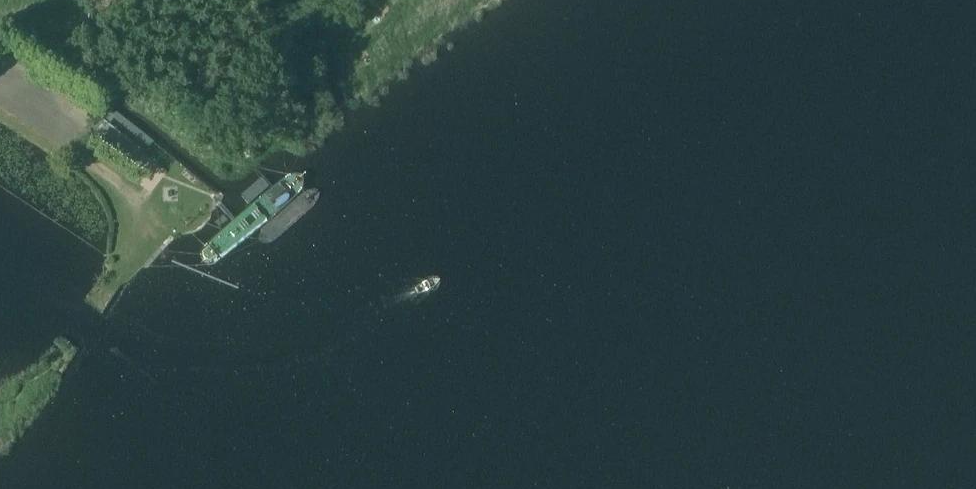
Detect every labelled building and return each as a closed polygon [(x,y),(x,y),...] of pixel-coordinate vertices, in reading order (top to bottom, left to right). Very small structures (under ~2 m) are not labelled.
[(202,249),(203,260),(214,264),(299,192),(303,185),(302,176),(293,175),(285,178),(202,249)]
